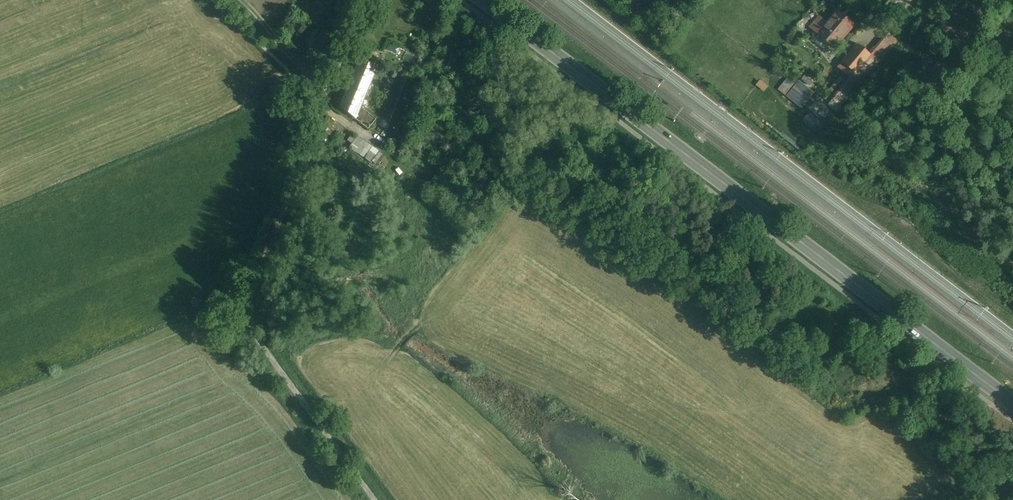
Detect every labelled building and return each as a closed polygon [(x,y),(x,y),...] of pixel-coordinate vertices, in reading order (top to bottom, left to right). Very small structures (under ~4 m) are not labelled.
[(818,13),(808,24),(835,48),(855,25),(835,8),(826,19),(818,13)] [(891,32),(834,100),(850,114),(907,45),(891,32)] [(872,54),(861,45),(847,62),(858,71),(872,54)] [(378,66),(361,59),(341,108),(355,119),(360,107),(378,66)] [(798,79),(795,83),(786,77),(777,90),(803,107),(815,91),(798,79)] [(764,91),(768,86),(760,79),(756,84),(764,91)] [(376,120),(360,107),(355,119),(368,130),(376,120)] [(368,144),(358,137),(351,148),(361,155),(368,144)] [(372,146),(368,144),(361,155),(365,157),(372,146)] [(384,154),(372,146),(365,157),(377,165),(384,154)]
